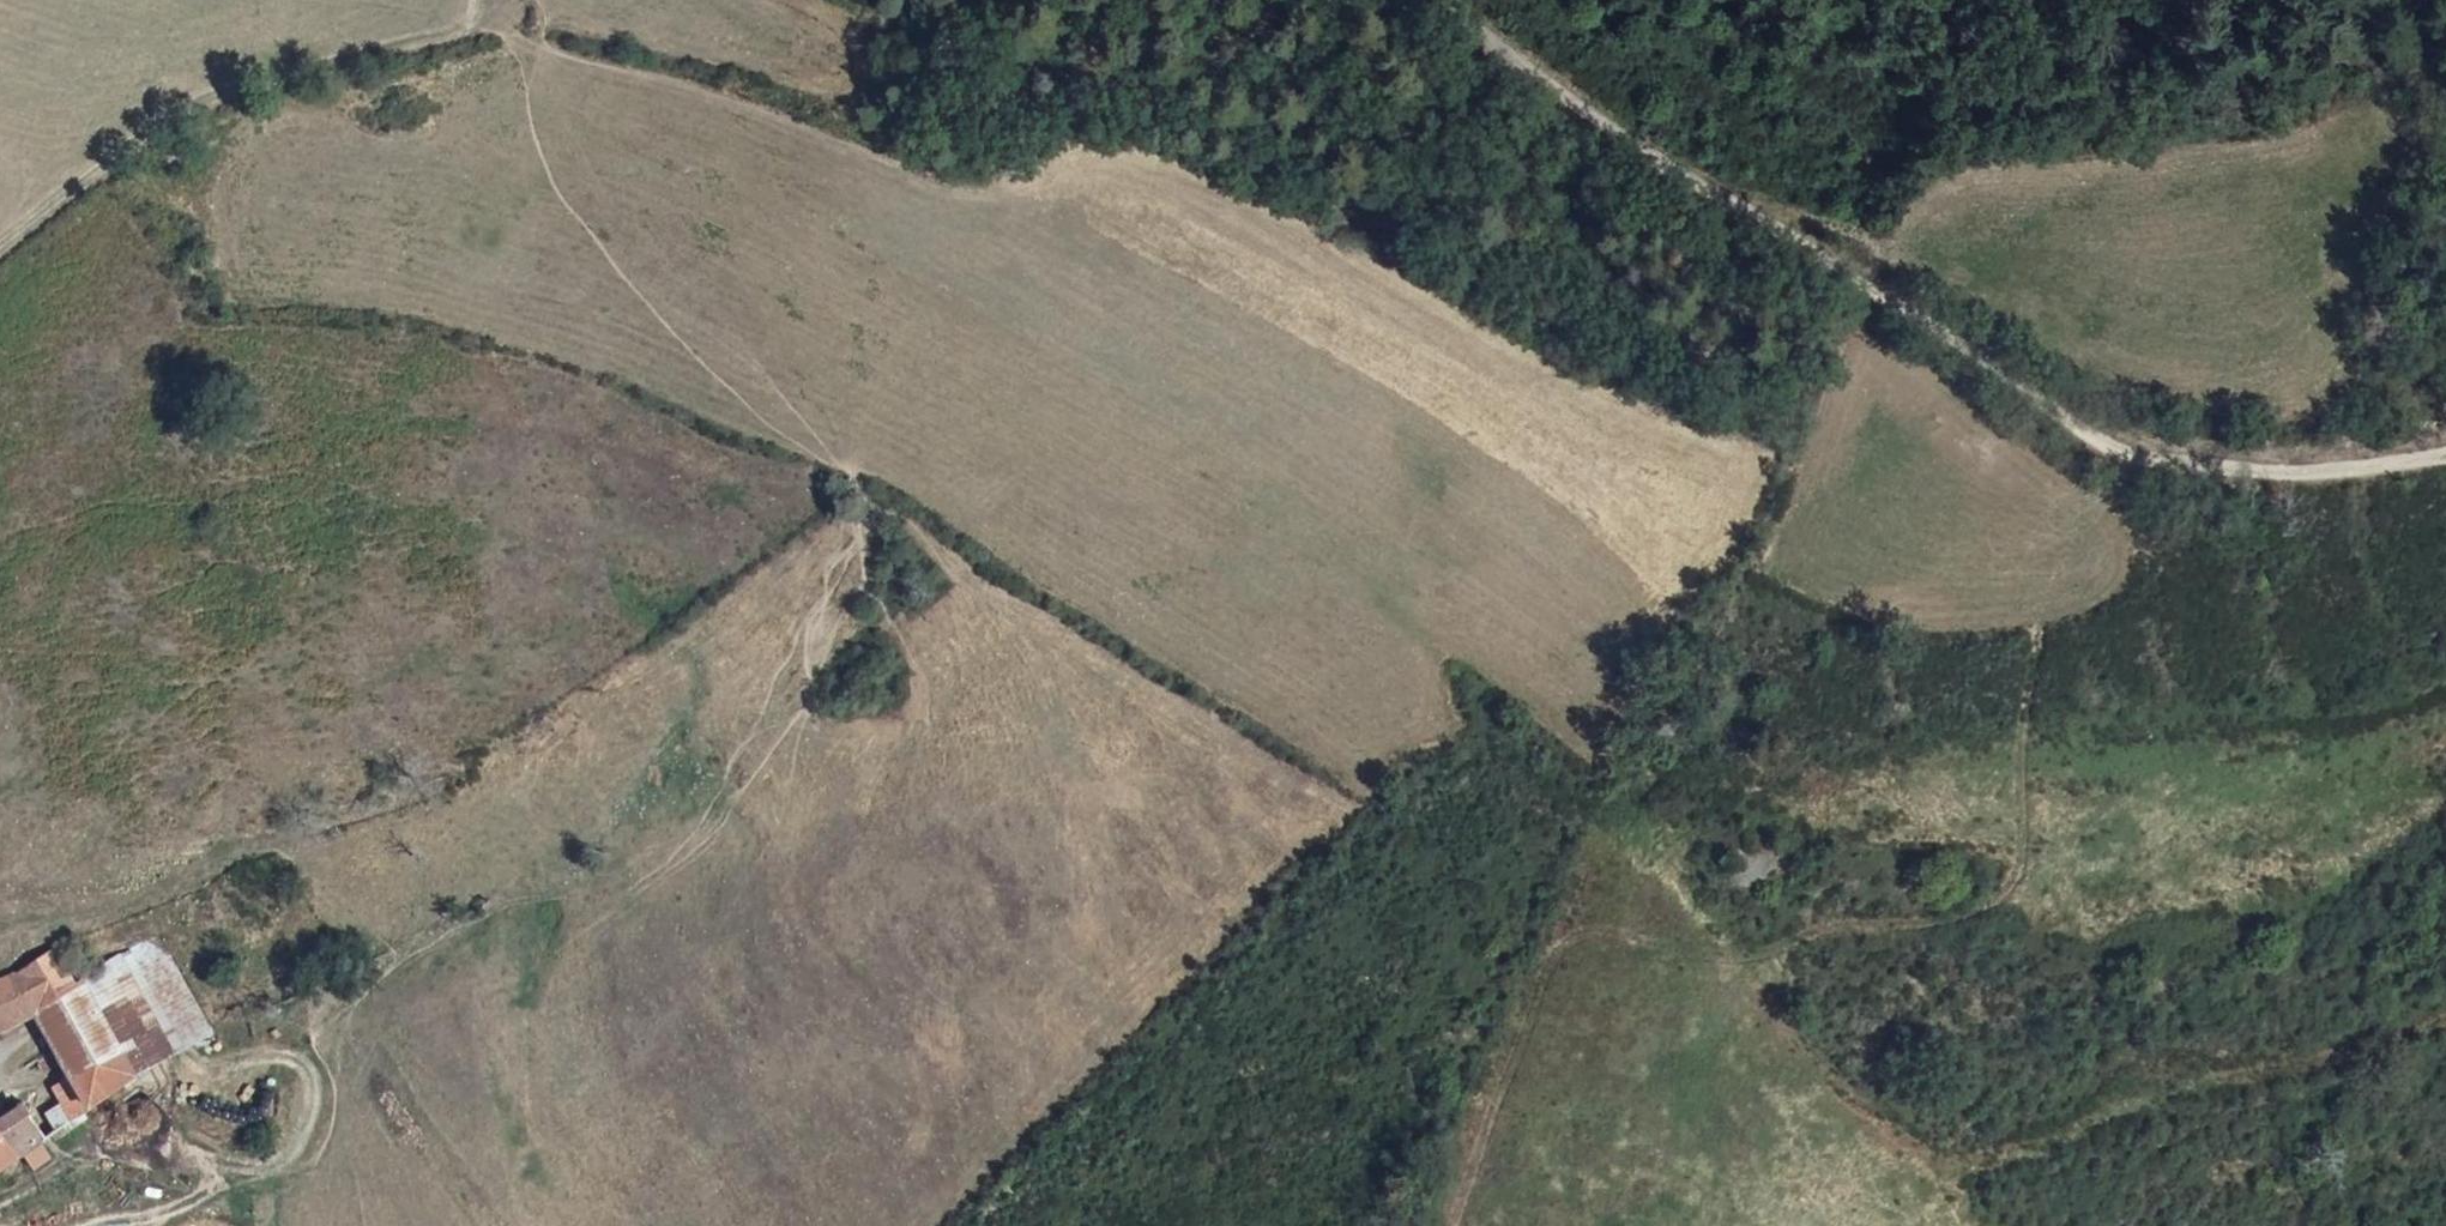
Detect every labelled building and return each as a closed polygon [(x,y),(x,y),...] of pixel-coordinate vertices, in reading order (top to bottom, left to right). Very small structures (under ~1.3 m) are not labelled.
[(156,931),(87,978),(144,1073),(213,1025),(156,931)] [(3,974),(34,1019),(74,1075),(53,1086),(74,1120),(144,1073),(87,978),(77,982),(55,949),(3,974)] [(34,1019),(3,974),(0,976),(0,1035),(34,1019)] [(46,1140),(27,1109),(0,1124),(0,1174),(18,1163),(30,1177),(56,1157),(46,1140)]
